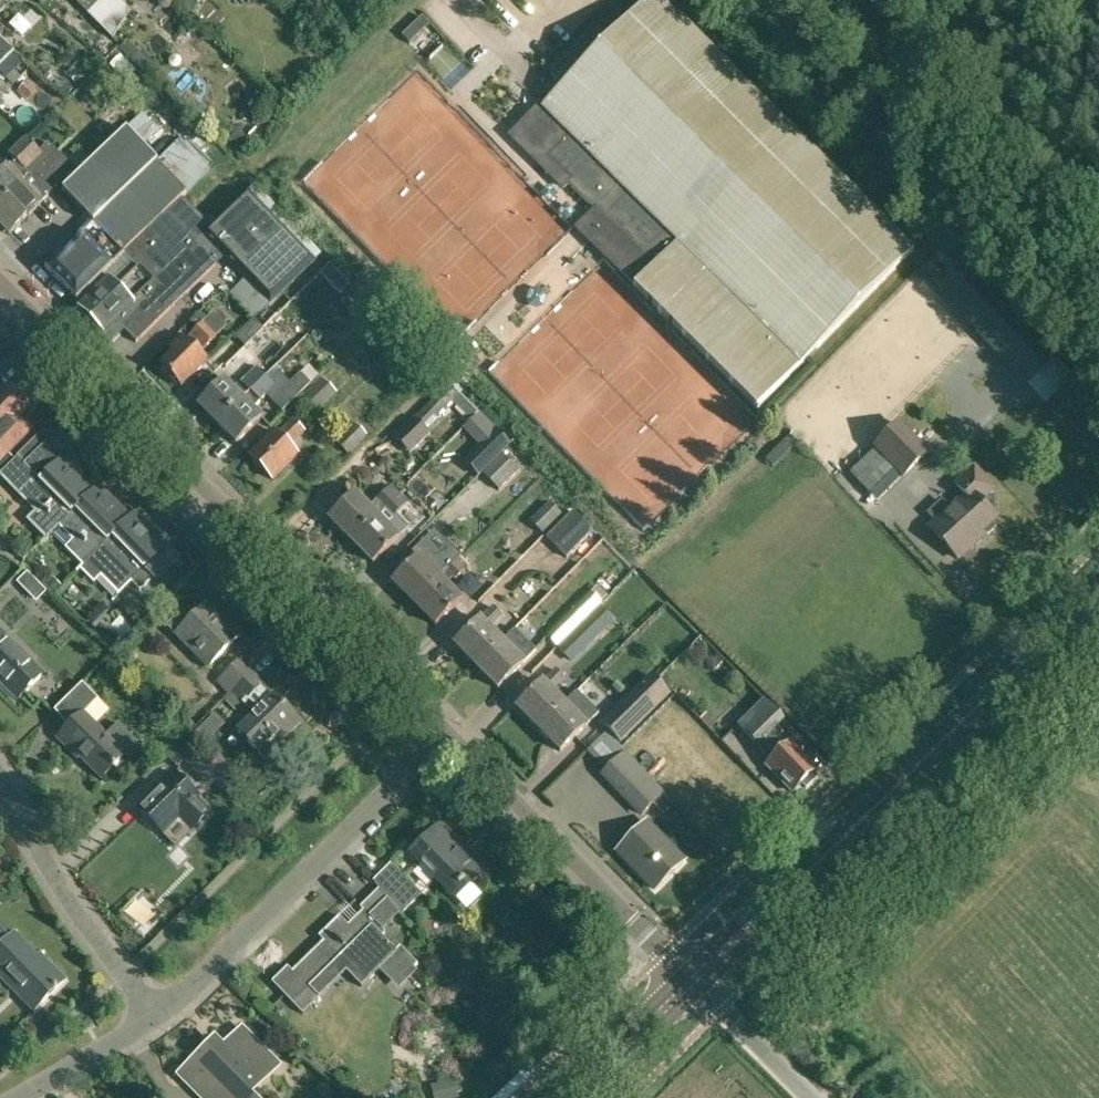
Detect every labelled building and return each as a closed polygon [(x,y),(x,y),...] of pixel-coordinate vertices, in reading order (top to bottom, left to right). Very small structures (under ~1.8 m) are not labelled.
[(87,14),(102,0),(74,0),(87,14)] [(913,250),(661,0),(648,0),(567,83),(541,109),(538,112),(517,133),(513,138),(563,188),(570,181),(610,221),(595,235),(599,239),(641,280),(633,288),(756,410),(913,250)] [(105,62),(121,47),(113,38),(97,54),(105,62)] [(13,53),(0,41),(0,66),(13,53)] [(152,67),(138,54),(127,42),(121,48),(146,73),(152,67)] [(162,71),(159,74),(154,78),(164,88),(172,81),(162,71)] [(126,130),(94,161),(153,223),(121,253),(123,255),(187,194),(126,130)] [(33,177),(28,171),(43,156),(26,139),(8,156),(15,163),(7,171),(6,169),(0,175),(0,210),(33,177)] [(0,210),(0,224),(10,234),(40,204),(39,203),(73,169),(57,153),(33,177),(0,210)] [(153,223),(94,161),(92,159),(60,189),(93,223),(44,270),(75,301),(122,256),(123,255),(121,253),(153,223)] [(122,256),(75,301),(81,307),(106,333),(103,336),(109,342),(112,343),(115,339),(124,331),(136,343),(172,309),(225,258),(270,305),(321,255),(255,186),(253,187),(242,199),(199,240),(193,234),(189,238),(167,215),(123,257),(122,256)] [(344,306),(357,293),(355,291),(356,290),(350,285),(349,286),(329,265),(320,274),(345,300),(341,303),(344,306)] [(357,293),(344,306),(359,321),(372,309),(357,293)] [(990,327),(1004,342),(1034,376),(1026,383),(1044,403),(1071,378),(1009,309),(990,327)] [(265,329),(255,319),(236,337),(246,346),(246,347),(265,329)] [(217,338),(203,323),(186,339),(182,335),(167,350),(172,355),(158,368),(180,391),(209,363),(200,354),(217,338)] [(245,348),(225,367),(235,377),(255,358),(245,348)] [(456,362),(448,370),(456,378),(464,370),(456,362)] [(311,364),(300,374),(281,393),(291,403),(310,384),(320,375),(315,370),(311,364)] [(217,425),(267,378),(256,367),(241,382),(250,392),(242,399),(224,381),(199,406),(217,425)] [(277,388),(267,378),(217,425),(237,445),(262,420),(251,409),(260,400),(262,403),(277,388)] [(322,378),(303,395),(317,412),(337,393),(322,378)] [(18,416),(30,405),(10,385),(0,395),(0,394),(0,458),(30,428),(18,416)] [(461,398),(459,396),(449,385),(426,406),(427,406),(413,419),(414,419),(394,438),(407,451),(426,432),(425,431),(439,419),(456,402),(461,398)] [(461,398),(456,402),(463,411),(459,415),(468,424),(471,421),(479,414),(461,396),(459,396),(461,398)] [(292,419),(276,434),(275,433),(249,457),(272,480),(297,455),(289,447),(305,432),(292,419)] [(874,449),(902,479),(929,452),(900,423),(874,449)] [(355,424),(336,442),(349,455),(367,436),(355,424)] [(59,525),(96,490),(83,477),(85,475),(59,430),(27,465),(18,456),(0,474),(37,512),(29,520),(46,537),(39,544),(40,544),(59,525)] [(483,446),(465,463),(478,475),(509,445),(497,432),(483,446)] [(519,471),(502,454),(482,474),(499,491),(519,471)] [(994,520),(977,502),(993,488),(974,467),(956,483),(966,495),(951,509),(947,506),(942,505),(938,509),(939,514),(942,517),(930,529),(958,560),(972,546),(969,543),(994,520)] [(96,490),(59,525),(73,540),(65,548),(82,564),(75,571),(76,571),(95,553),(131,517),(101,487),(105,482),(105,481),(96,490)] [(353,543),(401,494),(393,486),(377,502),(379,504),(371,512),(355,495),(330,520),(353,543)] [(401,494),(353,543),(374,564),(399,539),(382,523),(390,516),(393,518),(409,502),(401,494)] [(530,522),(543,536),(563,516),(550,503),(530,522)] [(140,508),(131,517),(95,553),(111,569),(102,577),(118,593),(112,599),(113,600),(131,582),(140,590),(151,579),(143,571),(173,542),(172,541),(167,546),(136,514),(141,509),(140,508)] [(566,559),(594,532),(573,512),(546,539),(566,559)] [(474,547),(440,581),(445,586),(453,578),(455,581),(468,568),(468,567),(482,555),(474,547)] [(440,581),(430,570),(418,557),(392,582),(415,606),(440,581)] [(445,586),(440,581),(415,606),(436,627),(461,602),(445,586)] [(208,667),(239,635),(223,620),(221,622),(205,606),(176,635),(208,667)] [(476,667),(502,642),(492,631),(505,618),(493,607),(455,645),(476,667)] [(584,623),(559,648),(558,649),(572,663),(614,622),(599,608),(584,623)] [(559,648),(584,623),(572,612),(547,637),(559,648)] [(44,673),(0,630),(0,681),(18,700),(44,673)] [(502,642),(476,667),(499,689),(537,651),(529,643),(516,655),(502,642)] [(229,694),(251,673),(239,661),(218,682),(229,694)] [(539,730),(565,705),(555,694),(567,682),(556,670),(517,708),(539,730)] [(262,684),(251,673),(229,694),(241,705),(262,684)] [(669,694),(651,676),(617,709),(635,727),(669,694)] [(83,715),(98,699),(83,683),(54,711),(69,727),(59,737),(80,758),(82,756),(104,777),(125,756),(124,755),(136,743),(118,725),(106,737),(83,715)] [(265,758),(300,722),(273,696),(238,732),(265,758)] [(737,726),(758,748),(759,747),(772,760),(766,766),(782,783),(784,782),(795,793),(816,773),(803,759),(805,758),(777,729),(784,722),(764,701),(737,726)] [(565,705),(539,730),(561,753),(600,714),(590,704),(577,717),(565,705)] [(588,755),(604,772),(599,776),(641,819),(665,795),(625,753),(624,753),(608,736),(588,755)] [(177,769),(196,751),(185,739),(166,757),(177,769)] [(192,829),(209,812),(196,798),(198,796),(175,773),(139,809),(163,833),(179,817),(192,829)] [(655,890),(684,862),(645,823),(617,852),(655,890)] [(456,900),(487,869),(476,857),(473,860),(439,826),(411,853),(456,900)] [(397,910),(396,910),(401,914),(420,895),(390,865),(373,882),(379,888),(397,910)] [(379,888),(360,907),(363,910),(348,925),(339,916),(318,937),(323,941),(292,972),(287,967),(272,983),(303,1014),(313,1004),(319,997),(310,988),(341,957),(350,966),(348,967),(365,984),(382,967),(399,983),(418,964),(401,947),(397,951),(381,935),(385,932),(380,926),(396,910),(397,910),(379,888)] [(0,929),(0,975),(37,1011),(67,980),(42,955),(46,951),(46,950),(38,958),(15,935),(17,932),(9,940),(2,934),(3,933),(0,929)] [(278,1066),(243,1031),(225,1049),(216,1040),(181,1076),(203,1097),(247,1097),(278,1066)]
